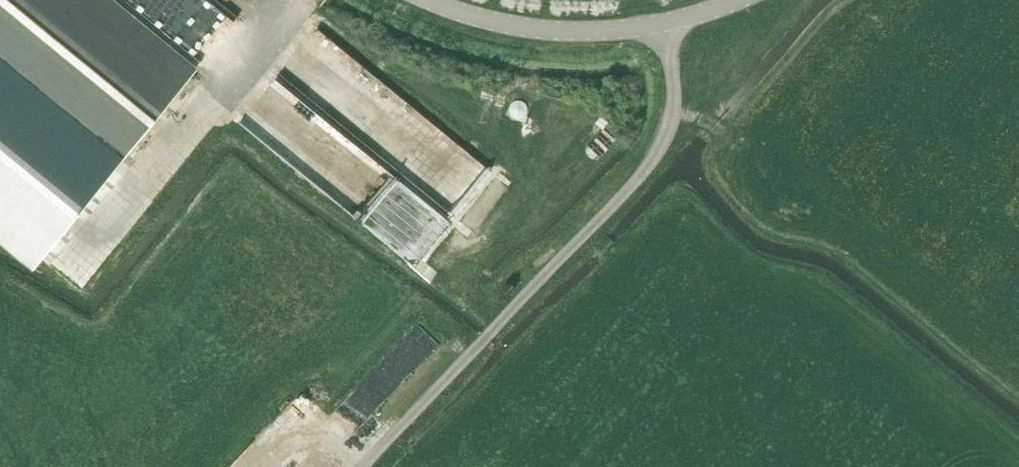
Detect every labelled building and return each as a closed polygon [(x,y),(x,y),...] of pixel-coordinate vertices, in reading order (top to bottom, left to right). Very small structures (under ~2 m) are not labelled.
[(116,0),(0,0),(0,80),(112,172),(198,67),(116,0)] [(285,68),(250,118),(283,141),(294,125),(283,118),(292,104),(304,113),(310,104),(318,109),(326,97),(285,68)] [(509,282),(503,288),(509,294),(515,288),(509,282)]
